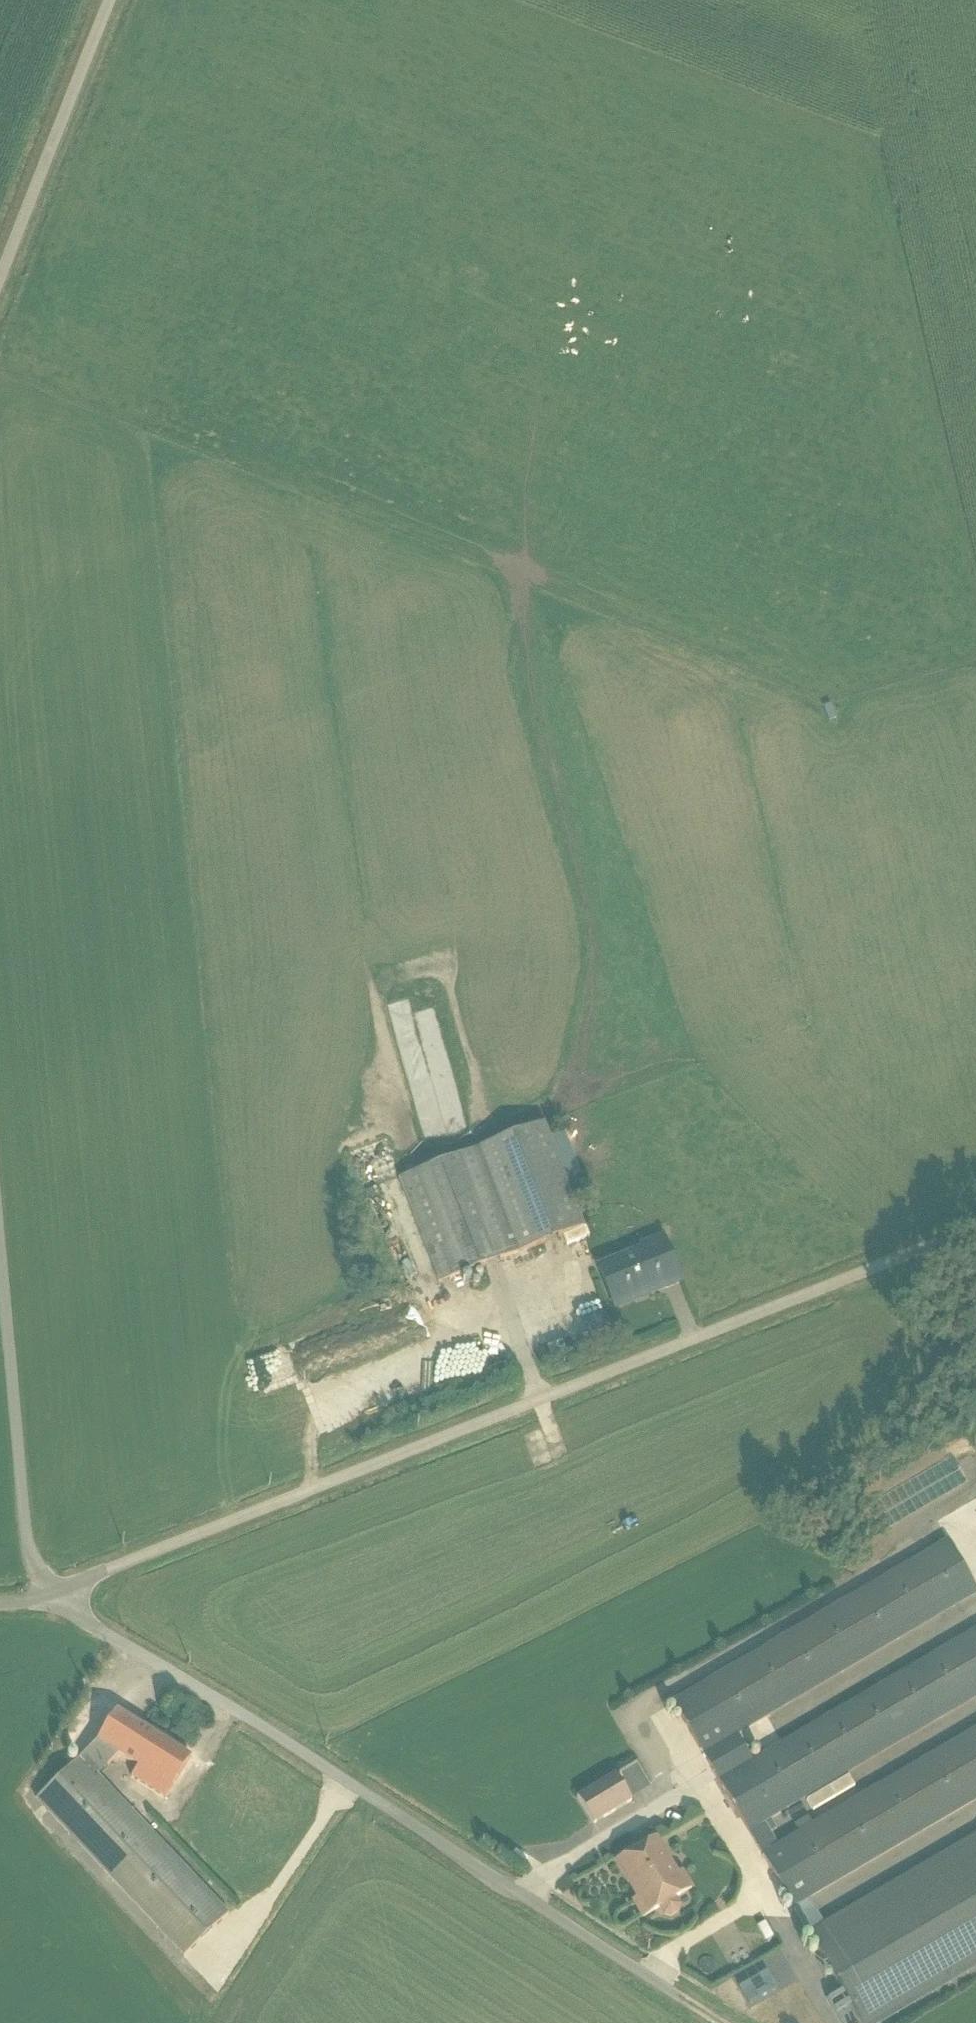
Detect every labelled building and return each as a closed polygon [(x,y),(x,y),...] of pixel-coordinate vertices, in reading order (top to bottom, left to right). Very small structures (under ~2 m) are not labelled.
[(439,1285),(587,1229),(547,1123),(399,1179),(439,1285)] [(617,1310),(688,1283),(672,1239),(600,1266),(617,1310)] [(975,1801),(975,1728),(777,1845),(765,1825),(975,1701),(975,1630),(755,1760),(740,1736),(975,1597),(975,1583),(950,1540),(672,1703),(794,1908),(975,1801)] [(165,1801),(191,1757),(116,1711),(97,1742),(35,1799),(182,1957),(229,1913),(100,1775),(119,1755),(138,1768),(133,1779),(165,1801)] [(646,1764),(629,1773),(641,1797),(659,1788),(646,1764)] [(624,1775),(584,1800),(602,1829),(642,1804),(624,1775)] [(675,1899),(690,1891),(661,1836),(616,1860),(645,1914),(661,1906),(668,1919),(682,1912),(675,1899)] [(975,1967),(975,1837),(826,1926),(810,1899),(794,1908),(861,2022),(881,2022),(975,1967)] [(746,1991),(756,2009),(785,1994),(775,1975),(746,1991)]
